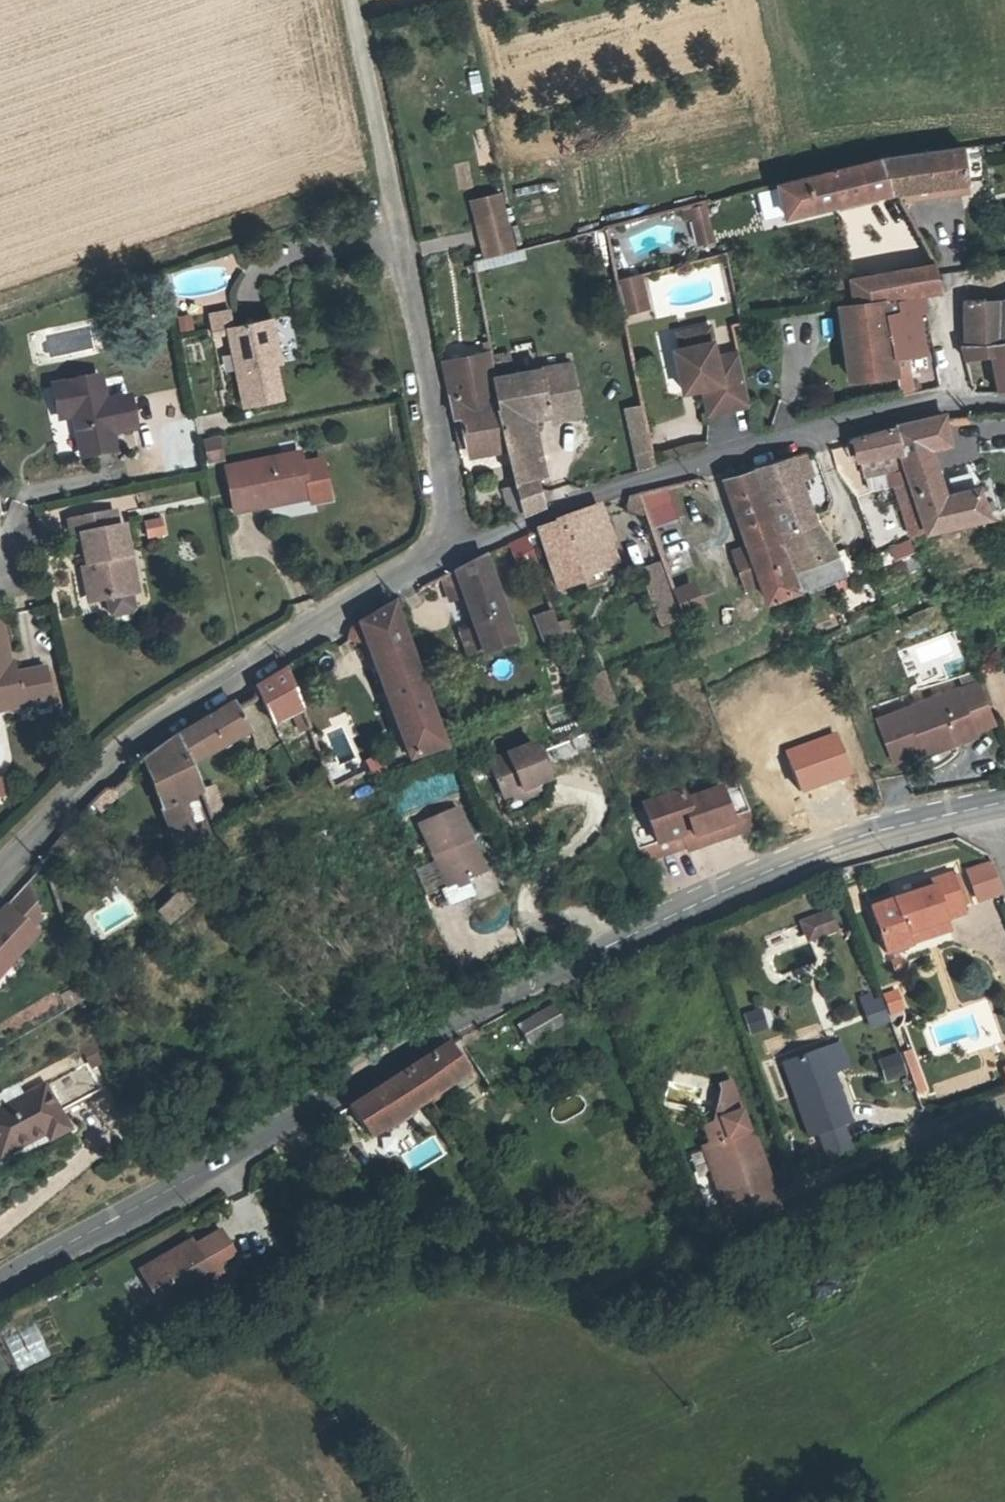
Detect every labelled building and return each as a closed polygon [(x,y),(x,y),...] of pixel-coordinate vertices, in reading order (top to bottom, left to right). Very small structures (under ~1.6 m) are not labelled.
[(964,147),(881,158),(892,192),(896,191),(968,181),(964,147)] [(892,192),(881,158),(778,183),(786,215),(867,196),(892,192)] [(970,193),(968,181),(896,191),(902,202),(970,193)] [(472,199),(477,216),(506,209),(501,192),(472,199)] [(692,218),(693,220),(707,216),(704,203),(683,209),(686,219),(692,218)] [(506,209),(477,216),(487,258),(516,251),(506,209)] [(707,216),(693,220),(699,243),(713,239),(707,216)] [(937,273),(935,263),(909,268),(915,294),(924,292),(941,290),(937,273)] [(875,274),(879,300),(890,299),(900,297),(915,294),(909,268),(875,274)] [(646,295),(641,273),(615,280),(620,301),(646,295)] [(879,300),(875,274),(850,278),(855,304),(879,300)] [(915,294),(900,297),(902,312),(897,371),(910,370),(908,355),(925,353),(918,313),(926,311),(924,292),(915,294)] [(646,295),(620,301),(622,313),(648,307),(646,295)] [(879,300),(855,304),(864,375),(864,377),(897,373),(897,371),(894,343),(888,314),(902,312),(900,297),(890,299),(879,300)] [(965,342),(984,342),(1001,342),(1004,341),(1004,299),(1000,300),(965,300),(965,342)] [(864,375),(855,304),(839,307),(849,377),(864,375)] [(214,330),(230,327),(233,326),(230,311),(210,315),(214,330)] [(191,315),(178,318),(180,330),(193,328),(191,315)] [(233,326),(230,327),(247,405),(281,398),(274,364),(279,363),(270,319),(233,326)] [(710,326),(689,331),(692,346),(681,348),(675,350),(684,392),(703,387),(711,386),(712,391),(705,397),(709,414),(750,405),(738,352),(717,357),(710,326)] [(678,333),(681,348),(692,346),(689,331),(678,333)] [(965,360),(991,355),(998,392),(1004,392),(1004,341),(1001,342),(984,342),(965,342),(961,342),(965,360)] [(491,359),(490,351),(466,356),(467,361),(444,366),(445,368),(455,418),(454,418),(460,448),(467,447),(467,446),(505,440),(498,409),(501,408),(494,378),(491,359)] [(466,356),(443,361),(444,366),(467,361),(466,356)] [(572,364),(494,378),(501,408),(498,409),(505,440),(507,449),(517,486),(524,513),(545,504),(537,474),(544,472),(533,421),(532,414),(579,404),(572,364)] [(910,370),(897,371),(897,373),(899,384),(901,395),(913,392),(910,370)] [(113,450),(110,432),(109,427),(133,422),(128,398),(104,402),(99,377),(53,386),(59,417),(74,414),(82,456),(113,450)] [(711,386),(703,387),(705,397),(712,391),(711,386)] [(532,414),(533,421),(552,418),(552,422),(581,416),(579,404),(532,414)] [(647,437),(641,405),(625,409),(633,440),(647,437)] [(894,426),(894,427),(911,479),(926,529),(987,515),(978,488),(945,497),(930,447),(950,443),(944,418),(944,416),(894,426)] [(109,427),(110,432),(134,427),(133,422),(109,427)] [(849,439),(845,446),(853,461),(860,460),(863,475),(886,470),(891,485),(893,484),(911,479),(894,427),(849,439)] [(652,461),(647,437),(633,440),(640,470),(654,466),(652,461)] [(218,439),(206,442),(209,462),(222,459),(218,439)] [(507,449),(505,440),(467,446),(467,447),(469,456),(507,449)] [(753,468),(754,470),(792,566),(800,589),(807,586),(843,572),(845,571),(835,550),(834,549),(816,521),(800,480),(813,475),(806,452),(791,456),(753,468)] [(225,469),(234,511),(309,496),(310,501),(329,497),(322,461),(302,465),(300,454),(225,469)] [(754,470),(725,478),(748,547),(761,582),(767,600),(800,589),(792,566),(754,470)] [(911,479),(893,484),(910,536),(916,533),(926,529),(911,479)] [(524,513),(517,486),(505,489),(511,515),(524,513)] [(672,486),(637,494),(645,516),(649,529),(683,517),(672,486)] [(637,494),(629,496),(625,511),(645,516),(637,494)] [(560,522),(541,530),(545,545),(558,586),(583,578),(582,577),(603,570),(603,569),(595,547),(605,544),(600,529),(605,527),(604,525),(596,506),(559,519),(560,522)] [(610,516),(596,506),(604,525),(610,516)] [(82,533),(90,569),(95,596),(96,601),(107,599),(109,612),(115,615),(130,612),(134,607),(132,594),(136,593),(122,525),(117,526),(114,511),(70,520),(73,535),(82,533)] [(160,520),(145,522),(148,537),(162,534),(160,520)] [(541,530),(527,537),(532,550),(545,545),(541,530)] [(532,550),(527,537),(509,544),(519,573),(537,565),(532,550)] [(887,542),(890,559),(911,555),(908,538),(887,542)] [(595,547),(603,569),(618,564),(611,541),(605,544),(595,547)] [(761,582),(748,547),(734,551),(747,587),(761,582)] [(484,555),(455,570),(463,594),(476,629),(483,649),(484,654),(515,643),(484,555)] [(640,570),(660,626),(676,620),(656,564),(640,570)] [(95,596),(90,569),(83,571),(88,597),(95,596)] [(463,594),(455,570),(442,577),(450,599),(463,594)] [(843,572),(807,586),(809,592),(836,581),(845,578),(843,572)] [(845,578),(836,581),(840,590),(849,586),(845,578)] [(691,585),(672,593),(681,618),(696,612),(698,617),(704,615),(691,585)] [(444,746),(394,604),(360,624),(367,643),(409,759),(444,746)] [(556,621),(552,609),(534,616),(538,626),(556,621)] [(566,620),(556,623),(563,644),(573,640),(566,620)] [(556,623),(556,621),(538,626),(547,650),(563,644),(556,623)] [(20,698),(22,705),(52,699),(46,669),(17,675),(15,664),(7,666),(6,661),(8,661),(0,623),(0,702),(20,698)] [(367,643),(360,624),(352,629),(351,639),(367,643)] [(469,654),(483,649),(476,629),(462,634),(469,654)] [(286,669),(257,687),(273,723),(293,713),(301,709),(302,709),(286,669)] [(979,681),(958,689),(974,730),(996,722),(979,681)] [(975,734),(974,730),(958,689),(878,720),(894,760),(923,749),(956,736),(958,741),(975,734)] [(22,705),(20,698),(0,702),(0,709),(22,705)] [(234,703),(177,737),(189,765),(249,730),(234,703)] [(301,709),(293,713),(301,732),(309,728),(301,709)] [(473,722),(469,710),(440,720),(445,732),(473,722)] [(956,736),(923,749),(925,754),(958,741),(956,736)] [(177,737),(144,759),(176,846),(168,849),(171,856),(209,840),(192,794),(199,791),(200,791),(189,765),(177,737)] [(488,761),(502,797),(548,779),(533,743),(488,761)] [(548,779),(502,797),(509,814),(542,800),(548,779)] [(647,816),(628,823),(638,850),(641,859),(685,844),(683,839),(708,831),(720,837),(754,825),(739,781),(685,799),(682,790),(643,803),(647,816)] [(214,787),(199,792),(208,818),(223,813),(214,787)] [(108,788),(106,788),(90,803),(99,811),(115,795),(108,788)] [(420,823),(447,886),(466,878),(484,871),(457,807),(420,823)] [(1001,892),(991,862),(967,870),(978,900),(1001,892)] [(911,945),(910,943),(907,933),(946,920),(965,914),(952,874),(917,885),(919,891),(871,907),(886,953),(911,945)] [(156,908),(169,922),(205,890),(192,876),(156,908)] [(473,895),(466,878),(447,886),(449,892),(443,895),(448,906),(473,895)] [(28,881),(6,905),(0,912),(0,968),(34,931),(31,928),(41,917),(28,881)] [(829,912),(818,916),(824,933),(835,928),(829,912)] [(824,933),(818,916),(802,922),(809,939),(824,933)] [(949,930),(946,920),(907,933),(910,943),(949,930)] [(84,982),(78,963),(70,966),(77,986),(84,982)] [(89,998),(84,982),(77,986),(59,995),(67,1010),(89,998)] [(896,990),(884,994),(890,1012),(903,1007),(896,990)] [(870,993),(860,997),(863,1007),(865,1006),(872,1025),(887,1019),(879,1000),(873,1002),(870,993)] [(518,1025),(529,1043),(547,1032),(555,1046),(572,1036),(554,1004),(518,1025)] [(760,1010),(744,1015),(750,1033),(766,1028),(760,1010)] [(104,1059),(94,1041),(83,1047),(93,1065),(104,1059)] [(450,1043),(407,1070),(428,1099),(430,1098),(469,1072),(450,1043)] [(839,1043),(825,1049),(833,1071),(847,1065),(839,1043)] [(809,1137),(821,1133),(840,1126),(851,1122),(833,1071),(825,1049),(824,1046),(782,1061),(809,1137)] [(885,1078),(904,1072),(898,1054),(879,1060),(885,1078)] [(0,1109),(0,1155),(45,1131),(49,1138),(68,1128),(59,1112),(102,1091),(87,1062),(0,1109)] [(428,1099),(407,1070),(394,1079),(349,1107),(370,1136),(389,1124),(428,1099)] [(712,1175),(723,1205),(728,1203),(736,1224),(781,1208),(753,1128),(747,1130),(731,1085),(721,1089),(722,1091),(715,1123),(705,1126),(711,1143),(707,1145),(718,1173),(712,1175)] [(847,1146),(840,1126),(821,1133),(828,1153),(847,1146)] [(718,1173),(707,1145),(702,1147),(712,1175),(718,1173)] [(698,1190),(689,1193),(694,1210),(703,1206),(698,1190)] [(728,1203),(723,1205),(730,1226),(736,1224),(728,1203)] [(192,1240),(140,1271),(163,1310),(215,1280),(213,1277),(221,1273),(216,1264),(235,1253),(221,1229),(195,1245),(192,1240)] [(795,1292),(810,1322),(849,1302),(833,1273),(795,1292)]
